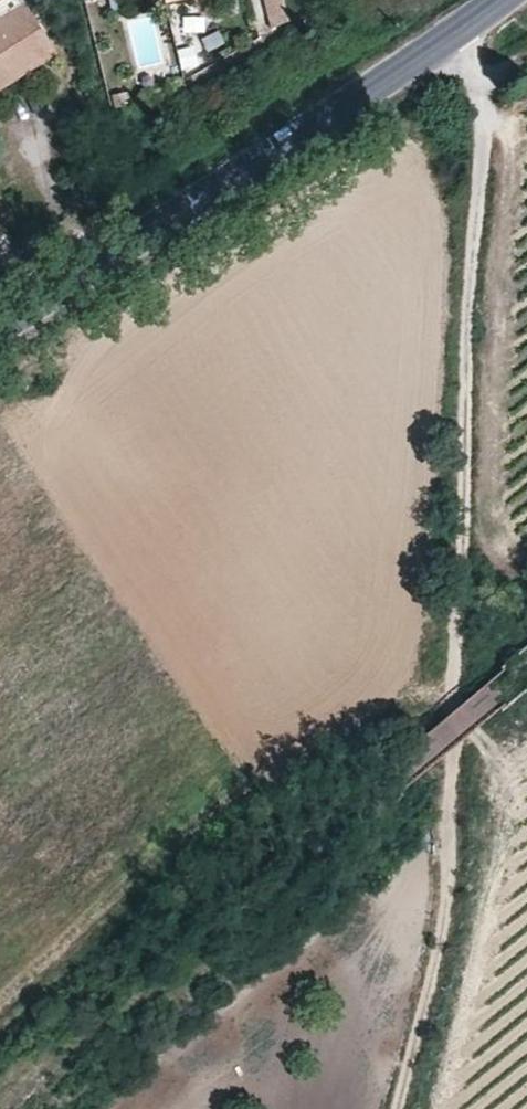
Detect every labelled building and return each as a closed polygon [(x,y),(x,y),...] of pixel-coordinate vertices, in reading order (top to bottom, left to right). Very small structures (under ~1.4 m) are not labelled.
[(63,45),(36,0),(0,0),(0,87),(63,45)] [(270,21),(286,16),(281,0),(264,0),(270,21)] [(186,74),(206,67),(200,47),(179,54),(186,74)]
